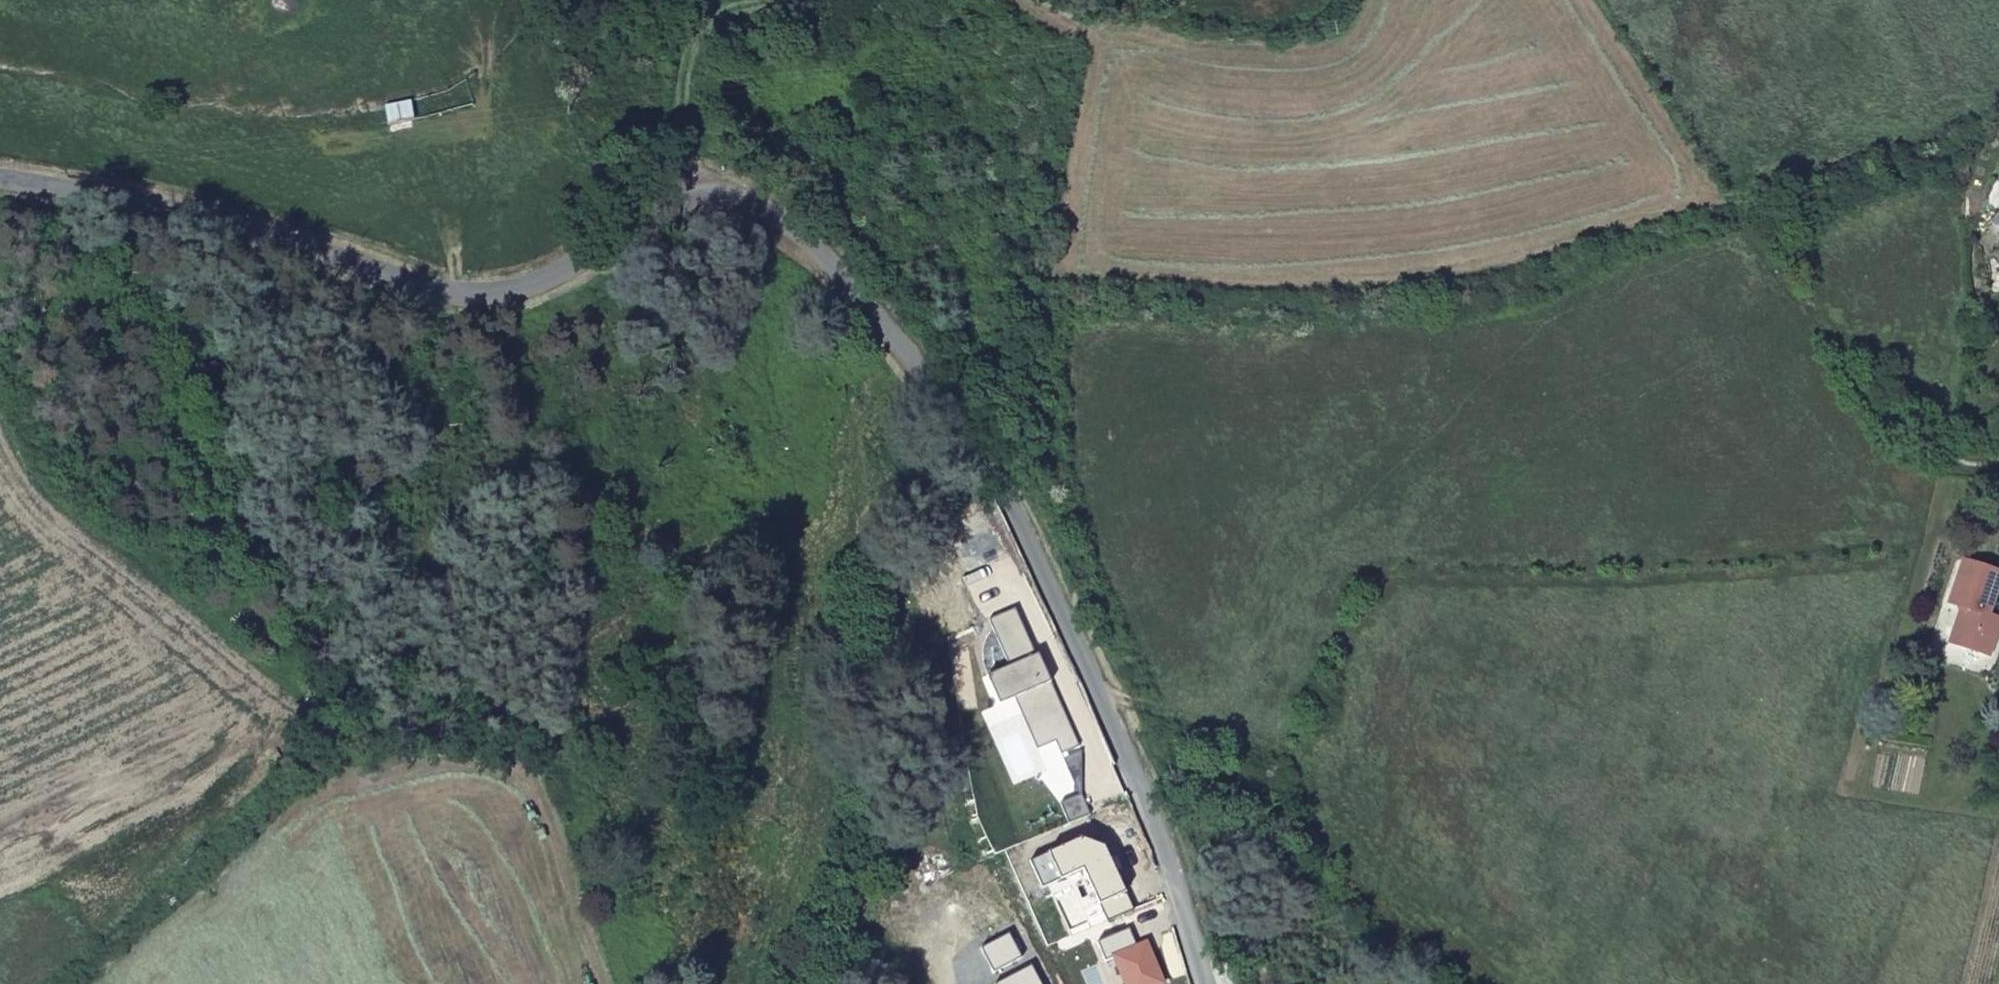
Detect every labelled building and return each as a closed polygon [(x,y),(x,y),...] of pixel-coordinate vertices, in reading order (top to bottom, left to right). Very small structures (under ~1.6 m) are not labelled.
[(1998,226),(1998,224),(1998,202),(1986,216),(1998,226)] [(1939,642),(1985,658),(1997,620),(1981,613),(1994,569),(1954,556),(1940,599),(1950,604),(1939,642)] [(1019,610),(992,622),(1013,668),(991,678),(1003,706),(1024,698),(1045,747),(1058,742),(1076,734),(1054,683),(1051,684),(1019,610)] [(1076,734),(1058,742),(1063,753),(1081,745),(1076,734)] [(1083,795),(1062,803),(1070,823),(1091,814),(1083,795)] [(1012,930),(984,945),(997,969),(1025,954),(1012,930)] [(997,980),(999,983),(1046,983),(1034,961),(997,980)]
